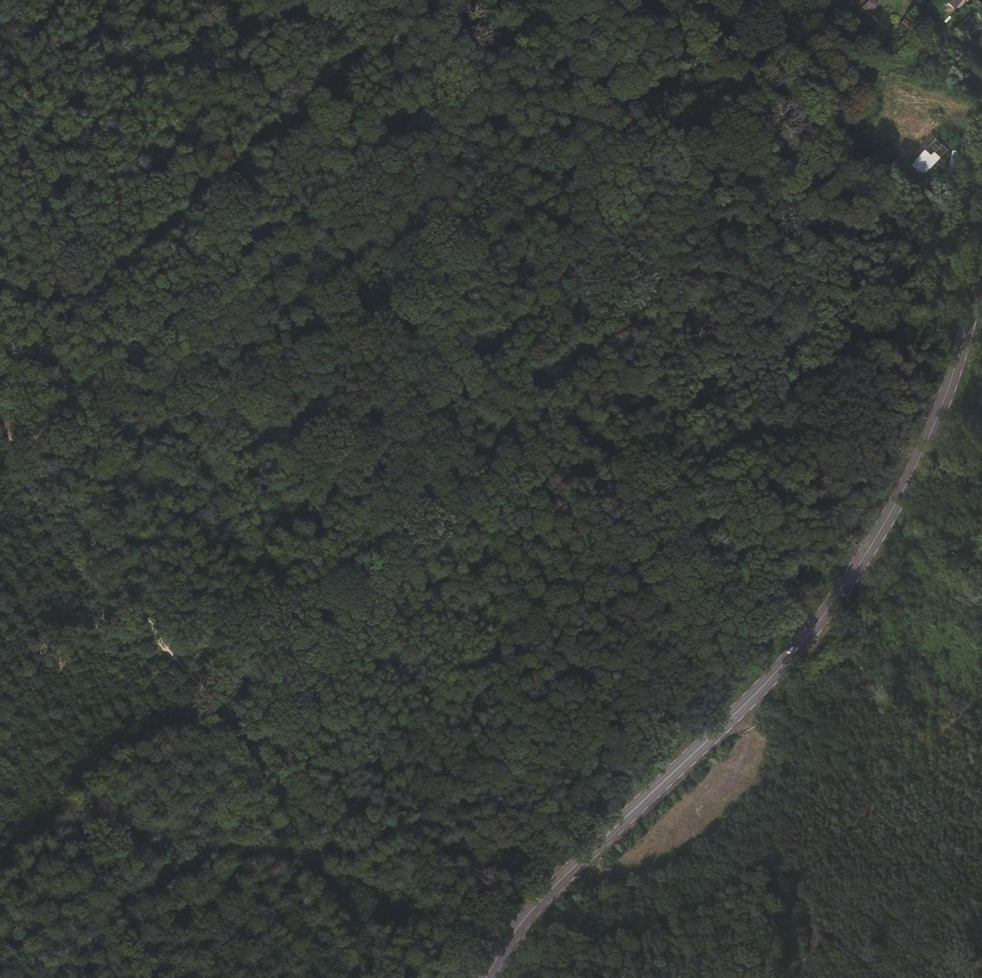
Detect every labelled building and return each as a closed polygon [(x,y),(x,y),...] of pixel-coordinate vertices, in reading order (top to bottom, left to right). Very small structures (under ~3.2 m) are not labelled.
[(878,3),(875,0),(868,0),(861,8),(869,14),(878,3)] [(943,1),(954,9),(961,0),(943,0),(943,1)] [(912,26),(903,19),(898,26),(907,33),(912,26)] [(941,46),(950,35),(945,31),(929,50),(933,53),(940,45),(941,46)] [(940,60),(937,64),(947,71),(950,66),(940,60)] [(923,174),(949,148),(936,136),(911,162),(923,174)]
